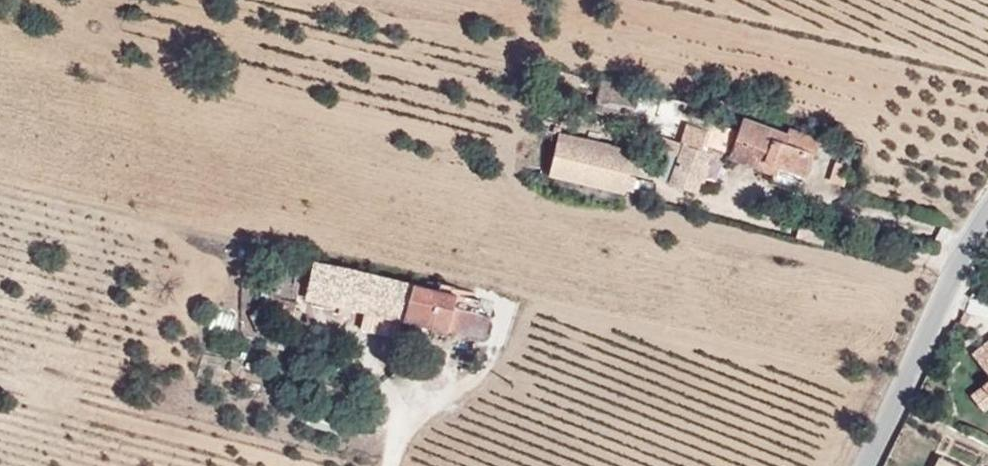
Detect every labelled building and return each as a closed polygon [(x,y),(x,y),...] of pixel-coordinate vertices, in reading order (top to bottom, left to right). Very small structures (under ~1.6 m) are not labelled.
[(564,93),(560,110),(612,123),(619,94),(578,84),(575,96),(564,93)] [(654,102),(619,94),(612,123),(647,131),(654,102)] [(723,135),(664,119),(658,142),(767,173),(769,164),(800,172),(809,135),(774,125),(771,132),(726,121),(723,135)] [(556,143),(546,185),(623,203),(635,146),(618,142),(619,138),(560,125),(556,143)] [(556,143),(536,139),(527,181),(546,185),(556,143)] [(685,199),(695,156),(670,151),(660,193),(685,199)] [(717,161),(695,156),(685,199),(707,204),(717,161)] [(397,346),(403,294),(292,270),(290,283),(305,287),(301,309),(359,322),(357,337),(397,346)] [(301,309),(305,287),(290,283),(288,290),(280,289),(275,309),(293,313),(293,308),(301,309)] [(484,327),(450,318),(452,305),(403,294),(399,332),(479,350),(484,327)] [(272,324),(275,309),(262,306),(259,321),(272,324)] [(290,328),(293,313),(275,309),(272,324),(290,328)] [(968,351),(987,375),(981,380),(987,389),(987,335),(968,351)] [(933,452),(926,465),(961,465),(933,452)]
